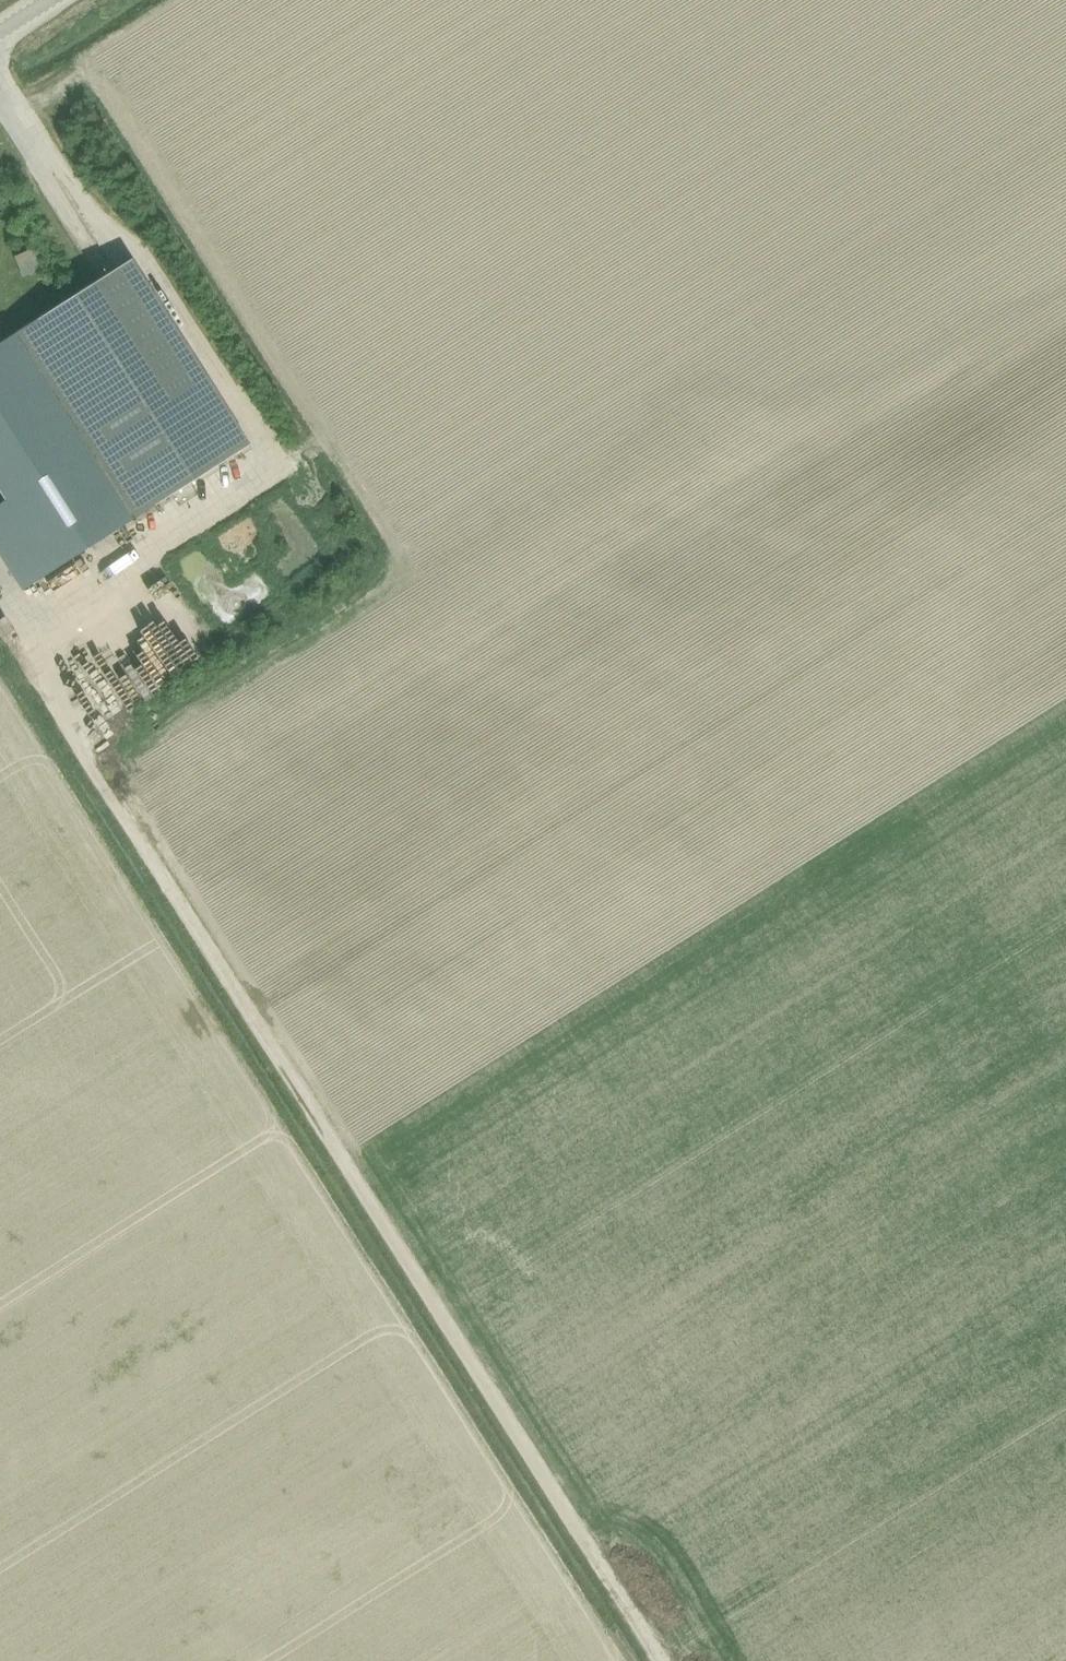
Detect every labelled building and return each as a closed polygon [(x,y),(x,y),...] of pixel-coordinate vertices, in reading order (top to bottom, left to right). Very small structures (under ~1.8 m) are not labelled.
[(130,260),(14,334),(134,520),(248,446),(130,260)] [(0,343),(0,519),(39,580),(134,520),(14,334),(0,343)] [(92,655),(79,661),(90,683),(102,676),(92,655)]
